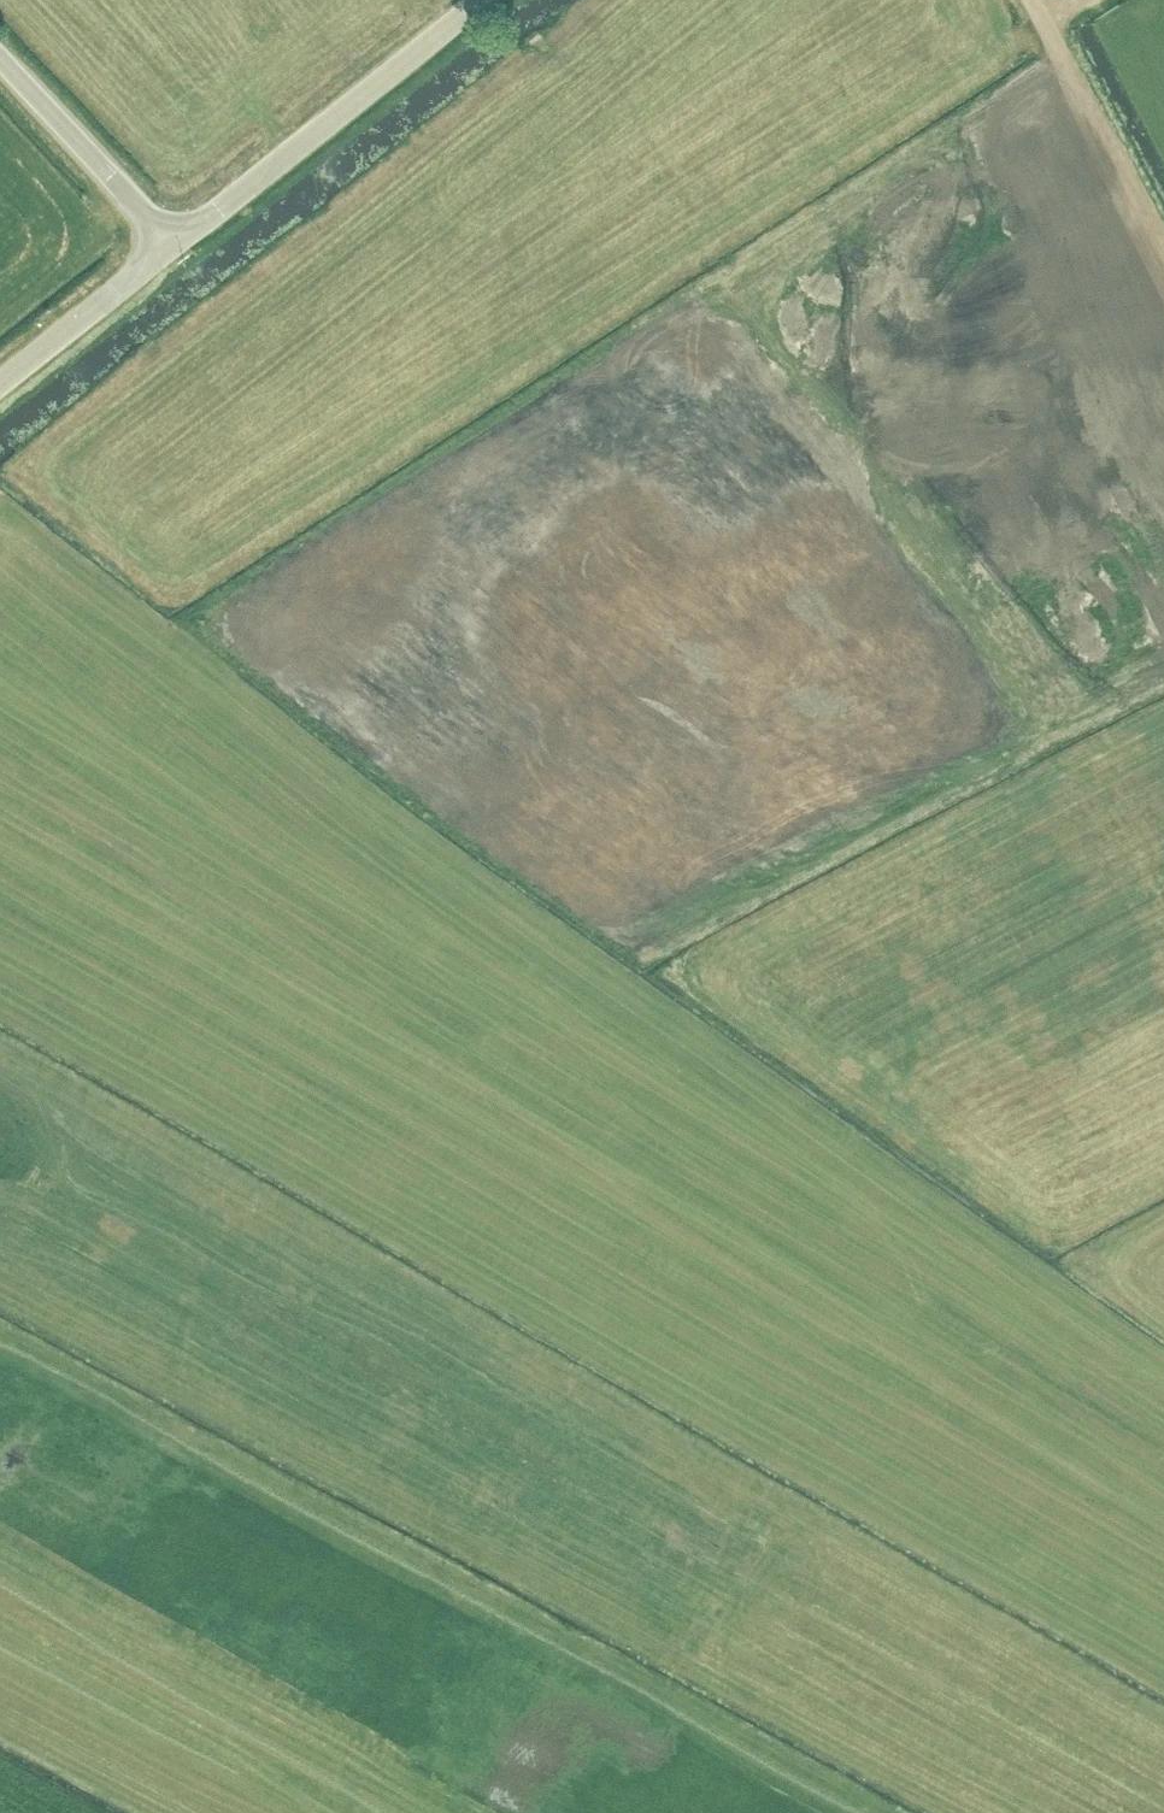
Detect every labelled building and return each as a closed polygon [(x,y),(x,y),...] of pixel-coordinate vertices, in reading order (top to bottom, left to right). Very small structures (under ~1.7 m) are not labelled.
[(1134,8),(1141,31),(1152,28),(1146,5),(1134,8)] [(1119,21),(1109,25),(1116,48),(1127,44),(1119,21)] [(1163,53),(1163,38),(1149,44),(1154,57),(1163,53)]
